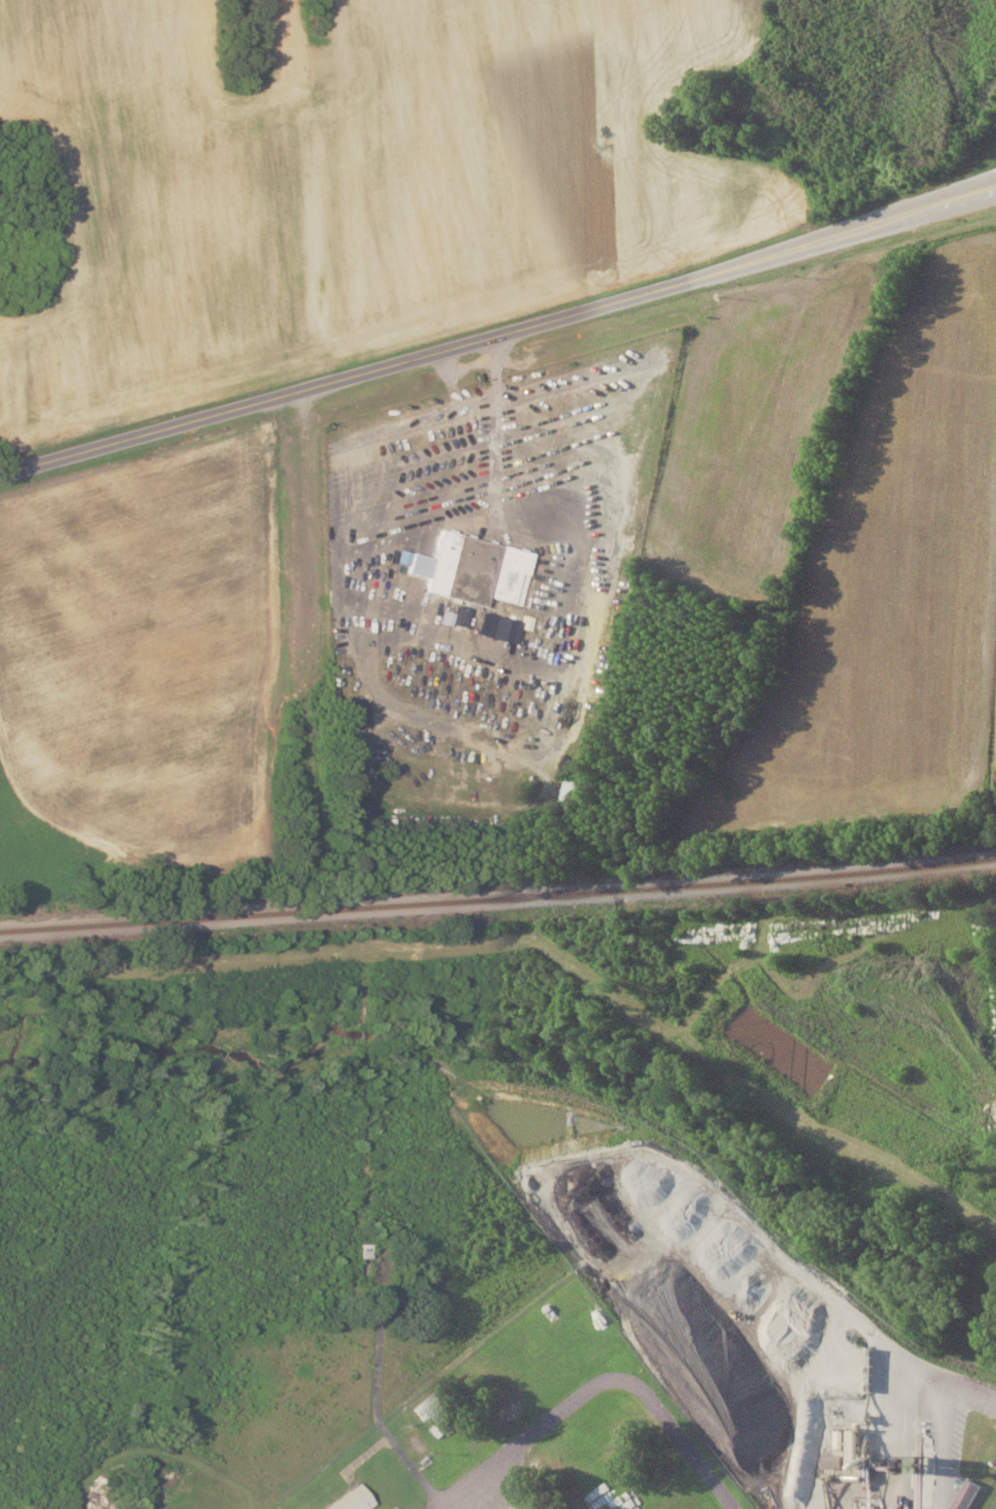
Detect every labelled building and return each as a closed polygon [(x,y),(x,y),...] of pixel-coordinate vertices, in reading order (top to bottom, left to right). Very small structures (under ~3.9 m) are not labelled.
[(407,574),(428,579),(425,594),(485,607),(487,597),(520,604),(532,553),(439,532),(433,560),(411,555),(407,574)] [(454,613),(442,610),(440,624),(463,628),(466,609),(455,607),(454,613)] [(842,1468),(843,1455),(824,1454),(823,1467),(842,1468)] [(981,1485),(968,1478),(952,1508),(954,1508),(968,1508),(981,1485)] [(357,1482),(319,1508),(365,1508),(372,1504),(357,1482)]
